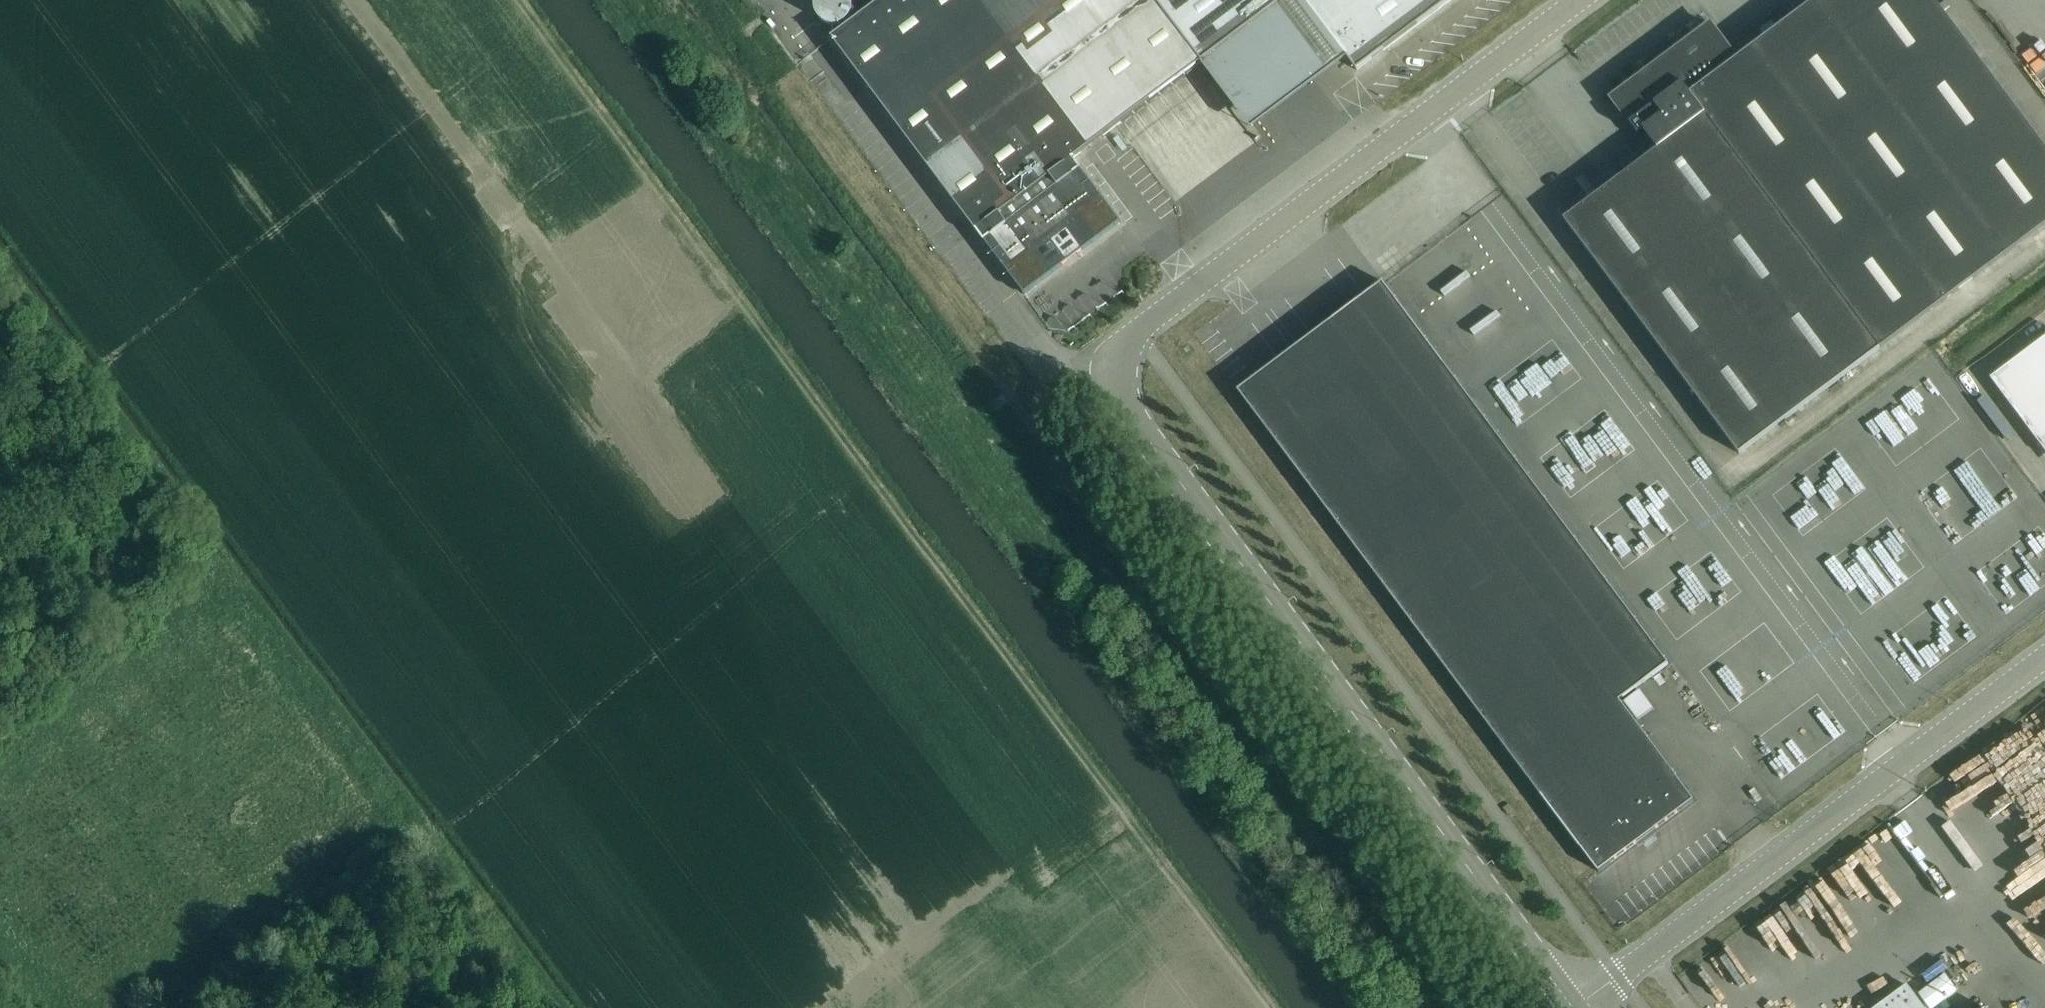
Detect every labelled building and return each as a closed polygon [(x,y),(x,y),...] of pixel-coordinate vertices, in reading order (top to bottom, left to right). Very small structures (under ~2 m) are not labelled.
[(1121,221),(1073,156),(1202,60),(1157,0),(880,0),(832,36),(1024,293),(1067,261),(1067,260),(1066,260),(1065,259),(1077,250),(1078,252),(1077,252),(1078,253),(1121,221)] [(1202,60),(1283,0),(1157,0),(1202,60)] [(1357,69),(1449,0),(1305,0),(1357,69)] [(1935,0),(1813,0),(1736,57),(1710,23),(1676,49),(1681,56),(1673,62),(1672,60),(1616,93),(1628,112),(1630,111),(1635,118),(1629,122),(1637,133),(1644,128),(1659,149),(1564,219),(1739,452),(2044,223),(2044,147),(1935,0)] [(1645,840),(1652,835),(1649,831),(1693,798),(1676,775),(1676,774),(1620,699),(1669,662),(1383,280),(1238,389),(1580,846),(1598,870),(1642,837),(1645,840)] [(1990,377),(2044,450),(2044,335),(1990,377)] [(1770,946),(1782,964),(1790,959),(1772,933),(1747,949),(1753,958),(1770,946)] [(1947,976),(1966,959),(1960,951),(1940,968),(1947,976)] [(1736,953),(1719,966),(1733,983),(1749,971),(1736,953)] [(1997,987),(2015,975),(2010,967),(1992,979),(1997,987)] [(1957,990),(1944,973),(1918,992),(1930,1007),(1933,1007),(1957,990)] [(1907,983),(1873,1007),(1926,1007),(1907,983)] [(1776,1007),(1801,1007),(1795,998),(1776,1007)]
